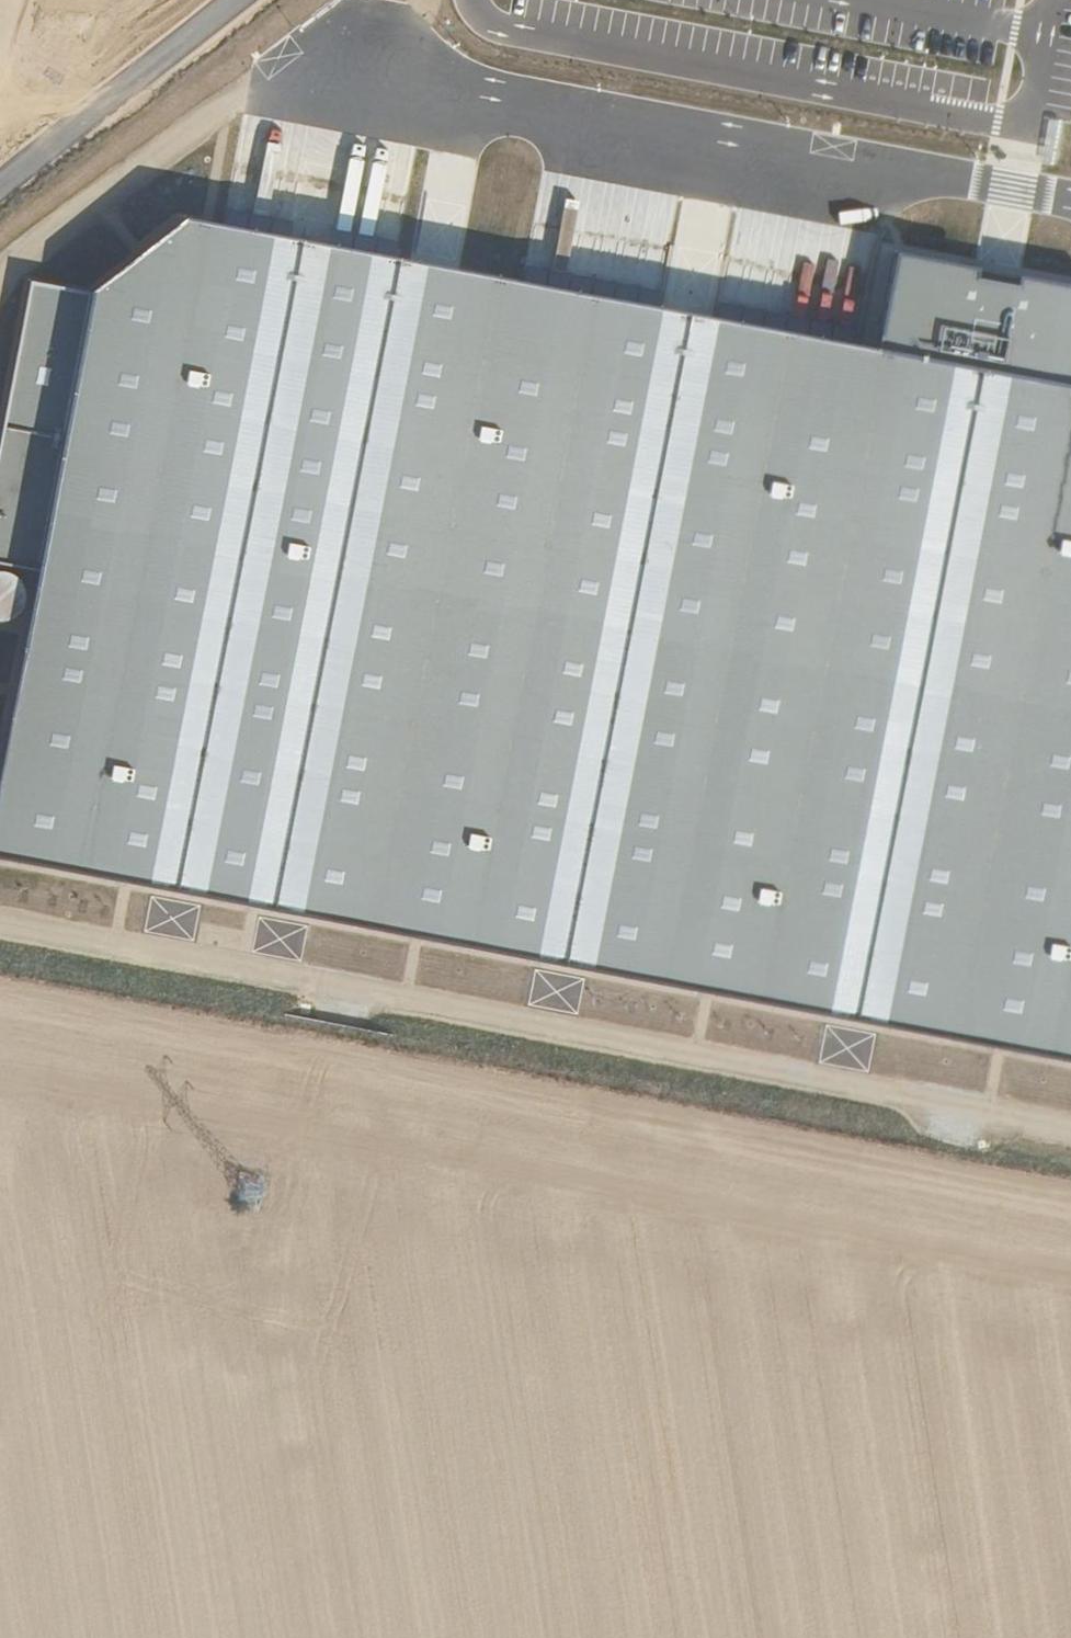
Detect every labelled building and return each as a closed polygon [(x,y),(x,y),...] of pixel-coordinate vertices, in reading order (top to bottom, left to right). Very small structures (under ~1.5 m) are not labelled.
[(30,282),(0,439),(0,564),(37,572),(0,766),(0,856),(1070,1063),(1070,289),(1017,279),(1015,287),(973,279),(975,269),(895,254),(875,352),(184,220),(92,292),(30,282)]
